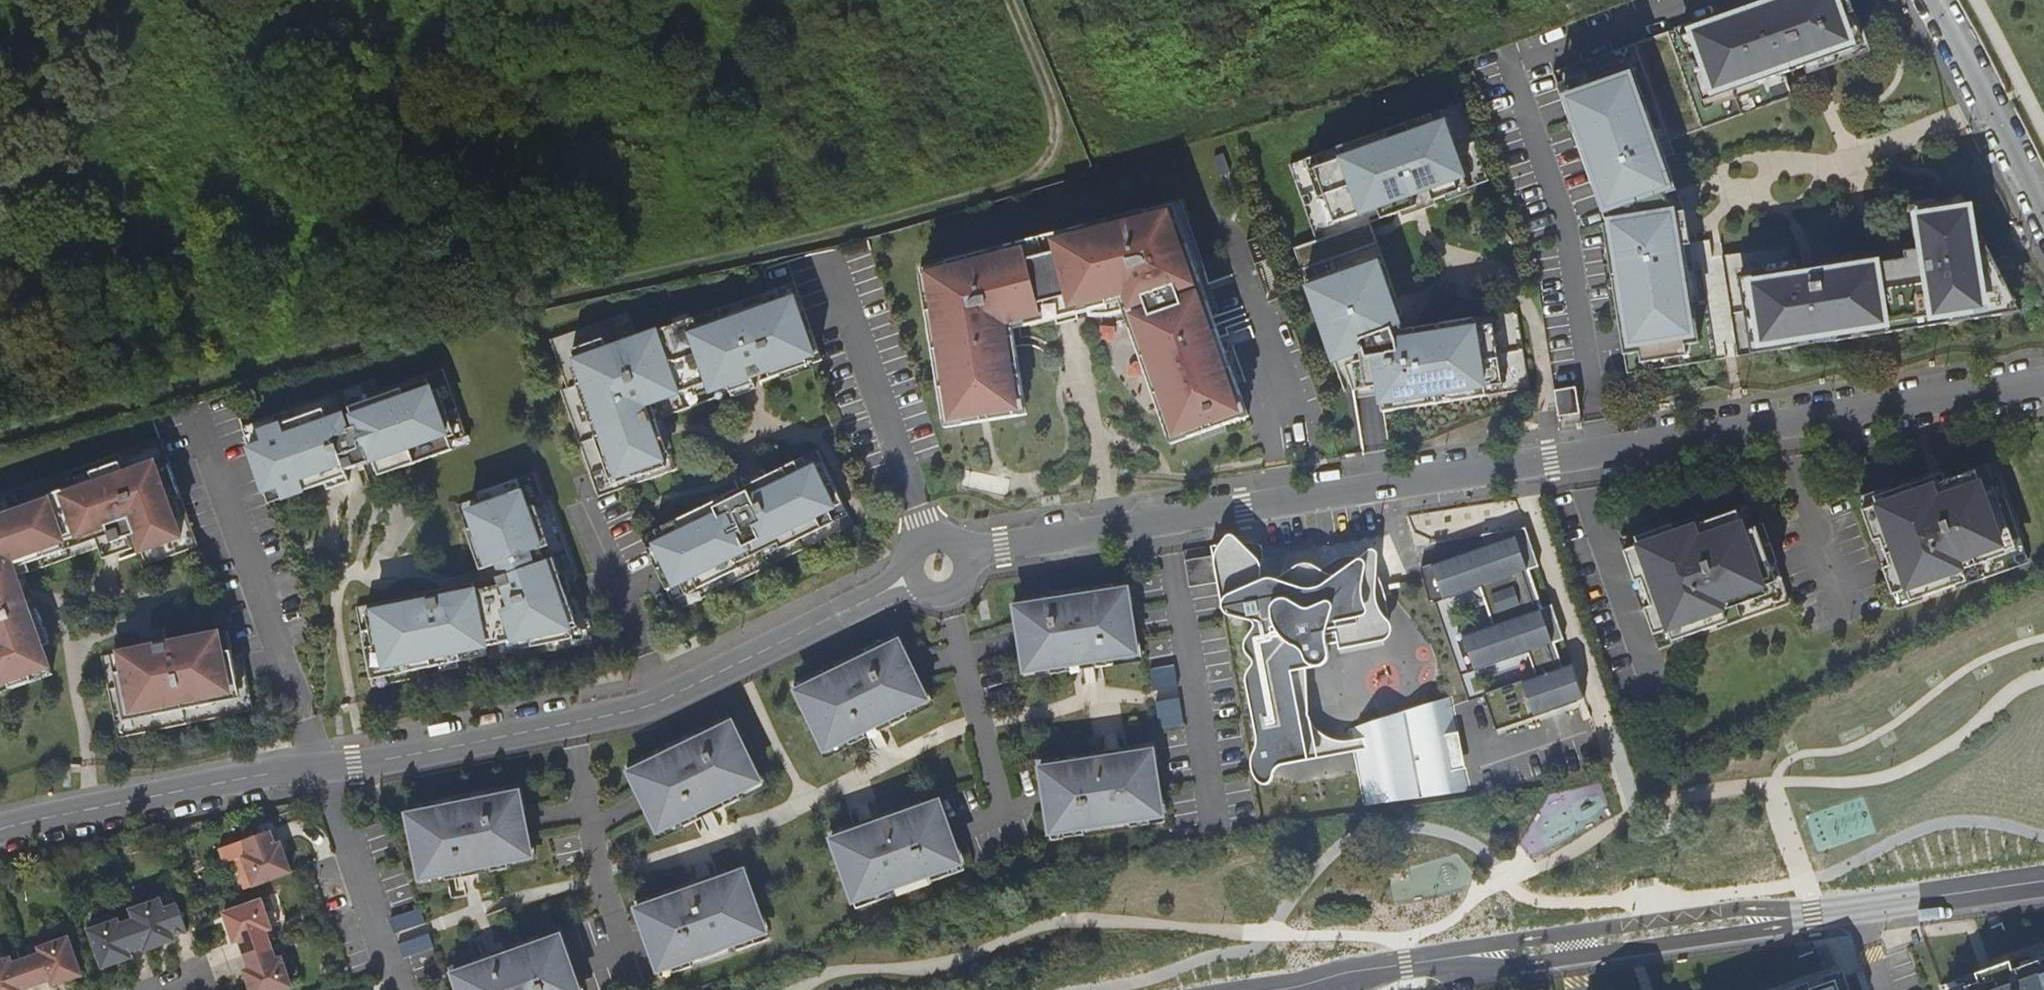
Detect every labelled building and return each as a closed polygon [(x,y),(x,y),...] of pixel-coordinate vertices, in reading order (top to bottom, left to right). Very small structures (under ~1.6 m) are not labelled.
[(1682,38),(1703,95),(1716,91),(1718,97),(1736,91),(1733,84),(1756,76),(1759,83),(1784,74),(1791,71),(1792,71),(1789,64),(1796,62),(1799,69),(1805,67),(1806,68),(1811,66),(1817,64),(1824,62),(1826,68),(1839,63),(1836,55),(1854,49),(1852,42),(1865,38),(1851,0),(1779,0),(1780,3),(1760,10),(1756,1),(1726,12),(1729,20),(1713,26),(1710,18),(1692,24),(1695,33),(1682,38)] [(1579,93),(1563,98),(1573,124),(1578,122),(1582,134),(1577,136),(1595,187),(1600,185),(1614,225),(1606,226),(1614,282),(1623,280),(1629,320),(1621,322),(1626,356),(1701,345),(1688,263),(1694,262),(1687,213),(1678,214),(1674,204),(1671,194),(1678,192),(1666,157),(1651,163),(1648,156),(1663,151),(1633,67),(1577,87),(1579,93)] [(1435,126),(1431,115),(1305,160),(1328,225),(1377,208),(1381,219),(1397,213),(1416,206),(1412,195),(1429,189),(1433,201),(1458,192),(1454,180),(1463,177),(1444,123),(1435,126)] [(1794,271),(1741,279),(1749,336),(1762,334),(1763,345),(1775,343),(1775,352),(1800,348),(1799,340),(1835,334),(1837,342),(1869,337),(1868,329),(1887,326),(1888,335),(1905,332),(1903,323),(1919,321),(1920,330),(1949,325),(1948,316),(1970,312),(1971,322),(2003,316),(2001,301),(2013,299),(1988,249),(1975,250),(1969,211),(1956,213),(1955,203),(1947,204),(1944,204),(1941,205),(1912,209),(1916,240),(1918,253),(1906,254),(1907,261),(1898,263),(1877,266),(1875,259),(1807,269),(1794,271)] [(987,413),(988,420),(991,420),(1017,416),(1015,397),(1021,396),(1019,374),(1012,375),(1010,358),(1015,358),(1013,348),(1010,322),(1013,321),(1022,319),(1024,325),(1057,317),(1059,322),(1056,323),(1057,324),(1077,319),(1077,318),(1074,319),(1073,313),(1089,309),(1090,314),(1101,314),(1114,313),(1123,310),(1157,410),(1169,444),(1247,416),(1184,237),(1180,225),(1175,211),(1147,217),(1145,211),(1104,221),(1106,228),(1088,233),(1086,225),(1052,234),(1056,252),(1043,255),(1039,238),(1003,246),(1005,254),(989,258),(987,251),(946,261),(947,268),(927,273),(933,309),(925,311),(929,331),(936,331),(939,348),(932,349),(935,370),(942,369),(944,386),(938,387),(943,420),(961,417),(962,424),(981,421),(980,414),(984,414),(987,413)] [(1356,389),(1377,386),(1382,412),(1485,396),(1483,387),(1501,385),(1492,325),(1474,328),(1473,319),(1414,328),(1401,330),(1395,314),(1401,312),(1396,298),(1380,256),(1306,281),(1334,360),(1359,352),(1361,361),(1352,362),(1356,389)] [(678,323),(605,348),(602,339),(571,349),(582,381),(576,384),(589,421),(590,423),(596,421),(601,434),(594,436),(611,483),(611,485),(616,483),(664,466),(660,454),(667,452),(661,436),(659,431),(658,427),(649,403),(707,383),(710,391),(727,385),(731,396),(735,394),(746,390),(755,387),(751,377),(767,371),(769,378),(807,365),(804,358),(818,353),(810,331),(805,333),(793,298),(764,308),(762,304),(681,332),(678,323)] [(241,429),(248,450),(261,445),(257,433),(323,410),(327,422),(342,417),(347,431),(355,428),(348,408),(426,380),(430,393),(437,391),(453,436),(447,439),(451,451),(468,445),(441,371),(376,393),(372,382),(241,429)] [(261,445),(248,450),(264,493),(277,488),(281,500),(316,488),(320,486),(324,485),(326,491),(348,483),(344,472),(373,462),(378,477),(451,451),(447,439),(453,436),(437,391),(430,393),(426,380),(348,408),(355,428),(347,431),(342,417),(327,422),(323,410),(257,433),(261,445)] [(1576,387),(1554,390),(1558,428),(1581,424),(1576,387)] [(5,504),(7,511),(92,481),(89,474),(119,463),(123,475),(154,464),(156,471),(168,466),(159,441),(0,497),(0,506),(5,504)] [(654,530),(659,542),(646,548),(653,563),(665,589),(679,582),(685,593),(738,567),(735,562),(777,542),(780,547),(833,521),(828,510),(841,504),(823,468),(821,463),(808,469),(802,458),(765,476),(763,470),(756,474),(750,477),(741,481),(746,491),(741,493),(724,502),(722,497),(654,530)] [(0,506),(0,686),(7,683),(9,690),(51,675),(41,647),(49,644),(37,610),(29,612),(26,605),(22,595),(16,577),(25,575),(29,573),(23,557),(41,551),(44,558),(95,540),(98,549),(102,560),(106,559),(113,556),(131,549),(127,538),(134,536),(140,553),(180,539),(168,504),(180,499),(168,466),(156,471),(154,464),(123,475),(119,463),(89,474),(92,481),(7,511),(5,504),(0,506)] [(517,481),(527,510),(534,507),(548,546),(540,550),(544,562),(552,559),(577,628),(570,631),(571,639),(531,647),(529,639),(458,653),(460,662),(370,680),(371,687),(595,642),(583,608),(574,581),(575,581),(547,502),(543,504),(532,475),(517,481)] [(516,480),(477,494),(481,508),(467,512),(479,546),(472,549),(479,569),(482,579),(467,585),(456,589),(447,591),(447,590),(441,591),(425,594),(426,601),(365,613),(368,631),(360,632),(370,680),(460,662),(458,653),(529,639),(531,647),(571,639),(570,631),(577,628),(552,559),(544,562),(540,550),(548,546),(534,507),(527,510),(516,480)] [(1880,490),(1845,502),(1851,518),(1842,521),(1850,545),(1853,544),(1865,578),(1862,578),(1871,603),(1880,600),(1882,607),(1942,586),(1939,579),(1956,573),(1955,570),(1985,559),(1978,539),(1987,536),(1981,519),(1986,517),(1977,492),(1969,495),(1964,481),(1946,487),(1937,490),(1928,493),(1924,485),(1883,499),(1880,490)] [(277,488),(264,493),(268,504),(281,500),(277,488)] [(456,506),(472,549),(479,546),(467,512),(481,508),(478,498),(456,506)] [(180,539),(140,553),(145,566),(197,547),(180,499),(168,504),(180,539)] [(1627,538),(1632,553),(1623,557),(1632,581),(1634,580),(1646,614),(1644,614),(1653,639),(1661,636),(1664,643),(1723,622),(1721,614),(1737,608),(1736,605),(1767,595),(1760,575),(1768,572),(1762,555),(1768,553),(1762,535),(1759,528),(1750,531),(1745,516),(1709,529),(1706,520),(1665,535),(1661,526),(1627,538)] [(1278,770),(1356,757),(1367,801),(1468,789),(1442,700),(1425,702),(1405,711),(1372,717),(1355,735),(1328,736),(1312,719),(1306,672),(1333,659),(1332,651),(1338,648),(1388,649),(1391,607),(1385,587),(1404,579),(1390,538),(1374,542),(1325,564),(1311,561),(1292,559),(1279,568),(1268,562),(1245,540),(1227,528),(1214,546),(1230,607),(1238,635),(1247,661),(1239,673),(1253,742),(1249,755),(1254,782),(1268,794),(1277,786),(1278,770)] [(1521,530),(1477,536),(1482,546),(1415,570),(1427,607),(1476,589),(1502,580),(1516,617),(1490,627),(1453,640),(1466,675),(1525,654),(1528,653),(1536,676),(1533,677),(1480,696),(1493,732),(1581,700),(1568,666),(1559,668),(1551,645),(1560,642),(1547,607),(1539,610),(1525,571),(1535,568),(1521,530)] [(29,573),(98,549),(95,540),(44,558),(41,551),(23,557),(29,573)] [(1188,588),(1215,583),(1210,557),(1183,562),(1188,588)] [(1516,617),(1502,580),(1476,589),(1490,627),(1516,617)] [(1028,612),(1014,614),(1016,626),(1020,651),(1023,671),(1071,664),(1102,659),(1135,654),(1126,596),(1112,599),(1110,585),(1091,588),(1092,595),(1046,602),(1045,596),(1025,599),(1028,612)] [(426,601),(425,594),(355,608),(360,632),(368,631),(365,613),(426,601)] [(179,627),(164,630),(167,644),(182,641),(179,627)] [(140,638),(142,649),(119,654),(123,673),(114,674),(120,705),(129,704),(131,714),(149,710),(150,717),(213,704),(212,697),(230,693),(228,684),(237,681),(232,658),(231,651),(222,653),(218,634),(167,644),(164,630),(152,633),(153,635),(146,637),(140,638)] [(227,632),(218,634),(222,653),(231,651),(227,632)] [(810,692),(797,698),(824,751),(859,734),(886,720),(926,700),(916,681),(905,658),(900,648),(888,655),(881,642),(863,651),(866,656),(825,677),(822,671),(804,680),(810,692)] [(1536,676),(1528,653),(1525,654),(1533,677),(1536,676)] [(123,673),(119,654),(101,658),(117,739),(253,712),(247,683),(241,656),(232,658),(237,681),(228,684),(230,693),(212,697),(213,704),(150,717),(149,710),(131,714),(129,704),(120,705),(114,674),(123,673)] [(9,690),(7,683),(0,686),(0,694),(9,690)] [(644,774),(631,779),(637,791),(650,817),(657,832),(691,815),(723,800),(759,782),(733,730),(721,736),(715,724),(697,733),(700,739),(658,759),(655,753),(638,761),(644,774)] [(1160,809),(1150,751),(1127,755),(1100,759),(1038,769),(1045,812),(1047,826),(1061,824),(1063,838),(1083,835),(1082,828),(1128,821),(1129,827),(1149,824),(1146,811),(1160,809)] [(421,819),(407,822),(419,880),(492,864),(530,856),(525,834),(520,811),(518,800),(506,803),(503,789),(484,793),(485,800),(439,809),(438,802),(418,806),(421,819)] [(952,844),(937,802),(883,821),(830,840),(850,895),(862,891),(867,904),(886,897),(884,891),(927,875),(930,881),(949,875),(944,862),(957,857),(952,844)] [(242,857),(244,862),(253,887),(291,873),(280,844),(275,846),(270,831),(242,842),(247,856),(242,857)] [(244,862),(235,865),(244,890),(253,887),(244,862)] [(762,926),(742,871),(635,910),(655,964),(668,960),(673,973),(691,966),(689,960),(733,944),(735,951),(754,944),(749,931),(762,926)] [(155,897),(157,901),(159,901),(163,910),(177,905),(172,891),(155,897)] [(269,897),(260,901),(269,926),(278,923),(269,897)] [(133,921),(134,920),(143,949),(144,952),(174,941),(173,938),(187,934),(177,905),(163,910),(159,901),(157,901),(129,911),(133,921)] [(260,901),(223,914),(233,944),(238,942),(243,956),(271,946),(266,932),(271,930),(269,926),(260,901)] [(89,921),(92,930),(117,921),(114,912),(89,921)] [(92,930),(88,932),(101,969),(130,959),(129,954),(143,949),(134,920),(133,921),(119,926),(117,921),(92,930)] [(39,939),(43,947),(67,939),(64,930),(39,939)] [(559,936),(479,965),(452,974),(458,989),(578,989),(559,936)] [(40,954),(26,959),(36,987),(50,982),(51,987),(81,977),(67,939),(43,947),(38,949),(40,954)] [(243,972),(250,989),(285,989),(291,988),(283,963),(281,959),(276,960),(271,946),(243,956),(248,970),(243,972)] [(26,959),(12,964),(10,959),(5,961),(0,963),(0,989),(28,989),(36,987),(26,959)] [(2017,969),(2014,962),(1982,973),(1984,981),(1971,986),(1972,989),(2043,989),(2043,959),(2017,969)] [(291,960),(283,963),(291,988),(300,984),(291,960)] [(1841,979),(1818,987),(1819,989),(1845,989),(1841,979)]
